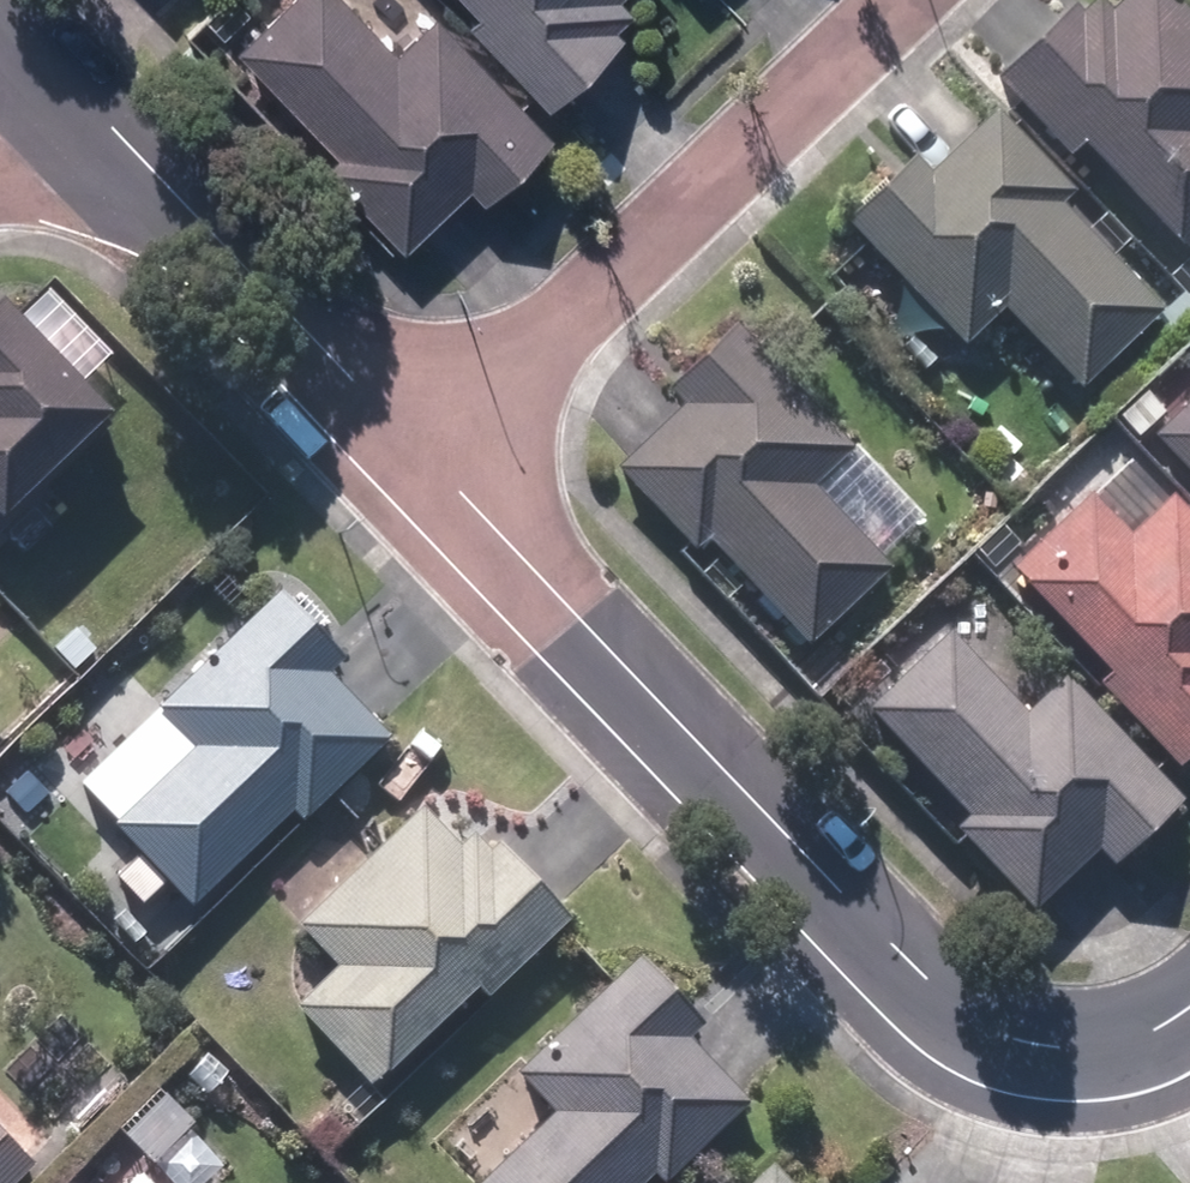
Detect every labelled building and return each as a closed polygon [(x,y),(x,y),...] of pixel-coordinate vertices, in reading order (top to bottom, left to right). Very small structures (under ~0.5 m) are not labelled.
[(234,50),(337,161),(329,169),(401,247),(437,214),(468,186),(477,196),(542,137),(430,16),(388,54),(338,0),(288,0),(234,50)] [(476,15),(466,26),(545,107),(587,66),(616,37),(608,29),(625,12),(613,0),(462,0),(476,15)] [(994,75),(1177,262),(1189,249),(1189,19),(1171,0),(1071,0),(1042,28),(994,75)] [(926,176),(909,159),(839,225),(962,349),(1001,312),(1079,391),(1159,312),(1058,207),(1072,195),(993,114),(953,151),(926,176)] [(0,311),(0,531),(20,513),(109,426),(0,311)] [(920,521),(730,335),(647,419),(603,464),(793,650),(920,521)] [(1139,450),(1189,501),(1189,400),(1139,450)] [(1115,444),(984,570),(1189,782),(1189,522),(1115,444)] [(111,827),(188,908),(290,810),(297,818),(384,735),(354,704),(324,674),(338,660),(275,596),(157,709),(194,748),(111,827)] [(1182,805),(970,598),(842,728),(1053,935),(1089,899),(1182,805)] [(292,1007),(366,1084),(381,1069),(385,1073),(474,987),(482,995),(562,918),(530,885),(494,847),(486,855),(469,837),(457,848),(420,808),(295,927),(334,967),(292,1007)] [(631,955),(429,1150),(462,1182),(677,1182),(768,1095),(724,1050),(631,955)] [(31,1165),(0,1133),(0,1182),(14,1182),(31,1165)] [(783,1150),(750,1182),(817,1182),(783,1150)]
